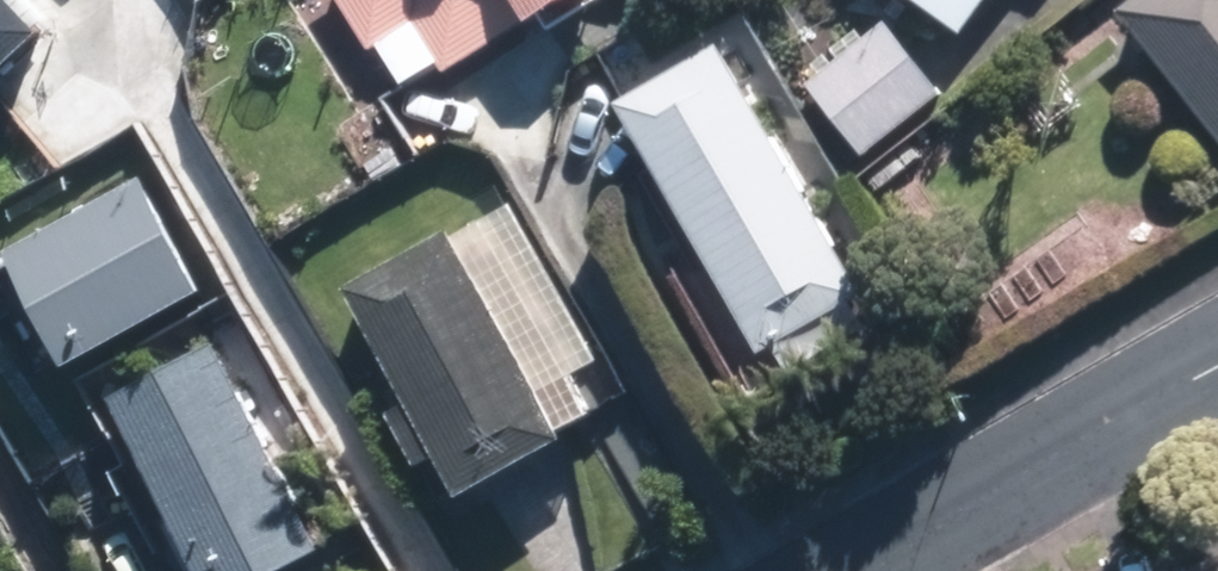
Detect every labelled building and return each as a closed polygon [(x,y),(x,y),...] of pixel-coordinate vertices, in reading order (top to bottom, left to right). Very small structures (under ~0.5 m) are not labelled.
[(86,29),(57,0),(0,0),(0,112),(86,29)] [(392,52),(436,25),(466,74),(562,14),(573,30),(621,0),(359,0),(392,52)] [(1014,0),(939,0),(987,36),(1014,0)] [(1146,3),(1217,95),(1217,0),(1150,0),(1146,3)] [(893,25),(816,83),(866,150),(943,92),(893,25)] [(738,47),(642,105),(795,356),(891,298),(738,47)] [(162,169),(1,265),(75,388),(236,292),(162,169)] [(469,230),(366,294),(501,506),(603,442),(469,230)] [(135,394),(232,570),(348,570),(361,564),(239,338),(135,394)]
